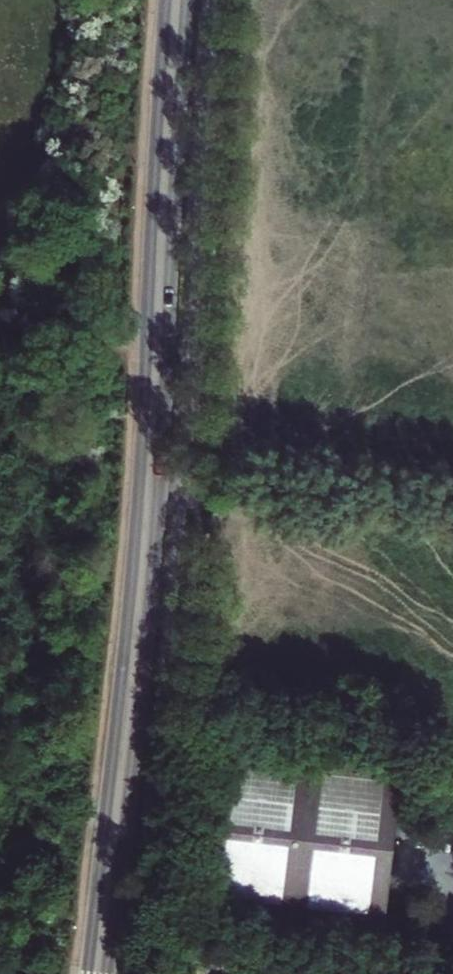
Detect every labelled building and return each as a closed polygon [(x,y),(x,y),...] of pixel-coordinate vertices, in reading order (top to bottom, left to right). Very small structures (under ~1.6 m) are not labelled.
[(387,942),(411,756),(236,730),(208,917),(387,942)]
